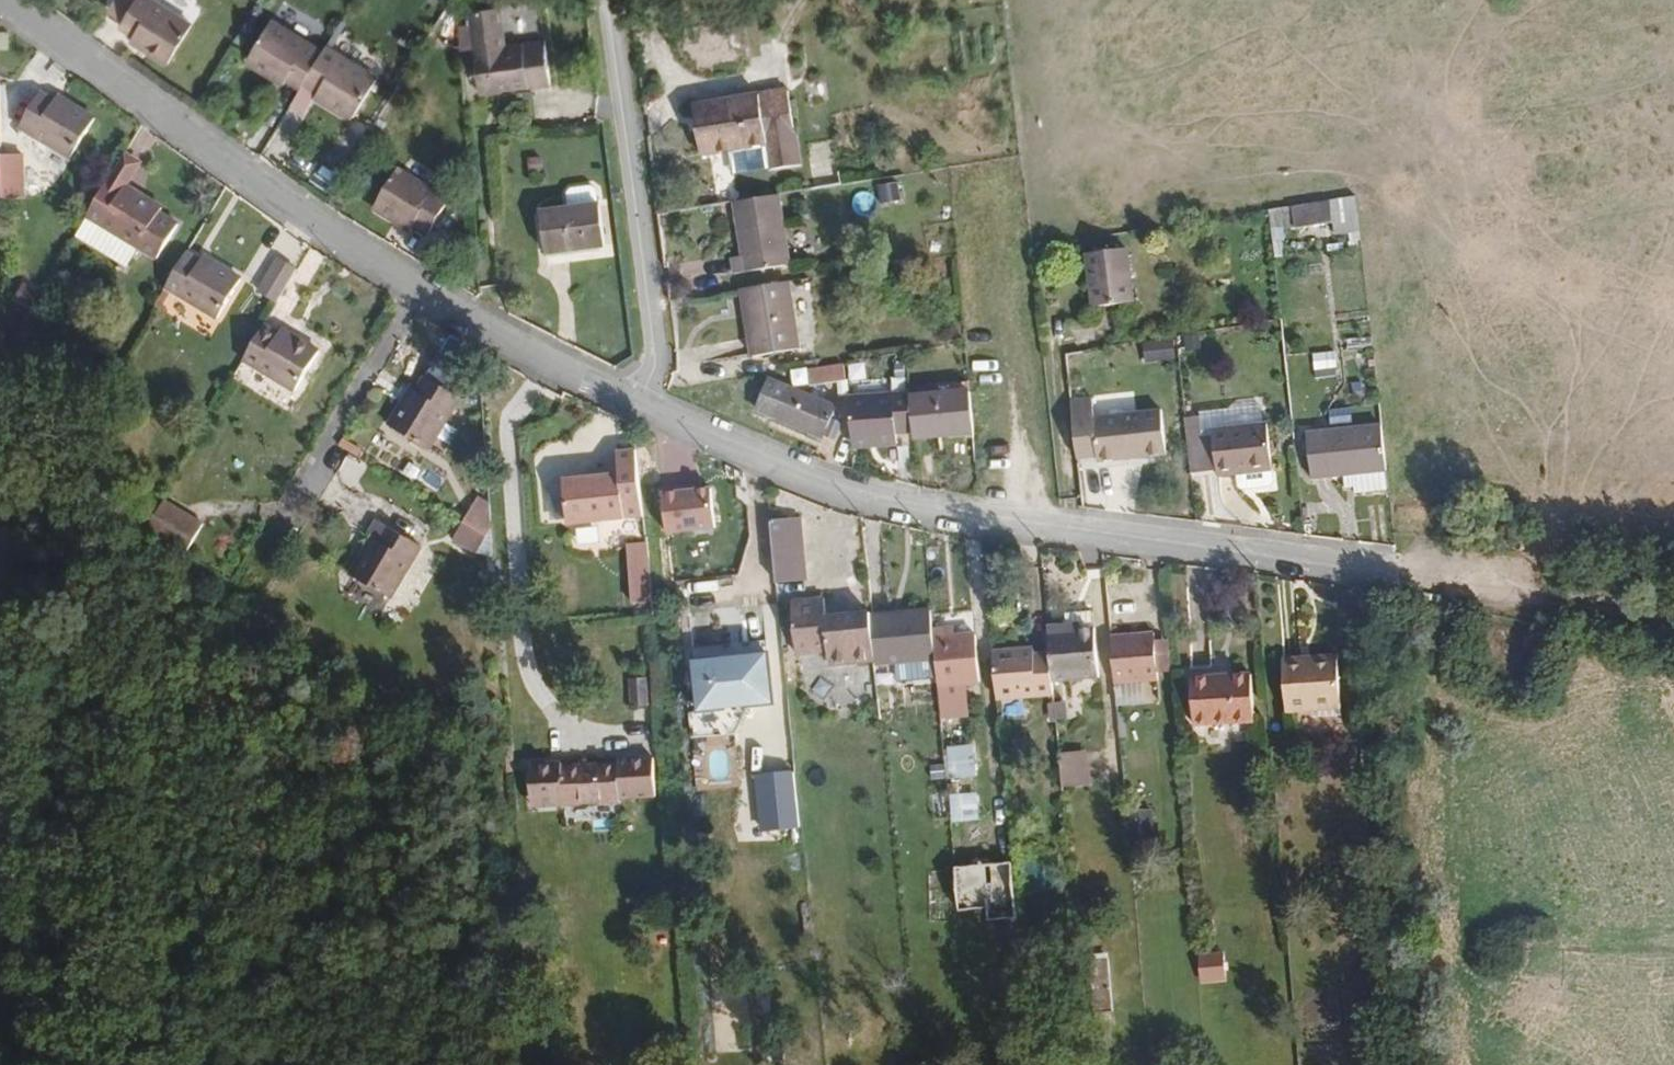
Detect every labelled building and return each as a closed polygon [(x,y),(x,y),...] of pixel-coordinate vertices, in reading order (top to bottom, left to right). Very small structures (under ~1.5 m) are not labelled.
[(135,3),(131,0),(116,0),(106,14),(119,24),(135,3)] [(192,31),(146,0),(137,0),(135,3),(119,24),(116,29),(130,38),(127,42),(168,69),(192,31)] [(554,95),(550,48),(508,49),(506,14),(475,14),(476,27),(479,73),(481,98),(554,95)] [(324,62),(271,26),(246,64),(287,91),(296,78),(308,87),(324,62)] [(479,73),(476,27),(463,27),(466,74),(479,73)] [(355,126),(384,85),(332,49),(324,62),(308,87),(318,94),(315,99),(355,126)] [(73,155),(98,117),(57,92),(53,98),(38,88),(18,120),(73,155)] [(813,174),(802,97),(708,111),(715,160),(781,151),(784,178),(813,174)] [(0,154),(0,193),(0,197),(22,197),(21,153),(0,154)] [(428,237),(452,202),(401,168),(374,208),(413,236),(418,230),(428,237)] [(179,222),(159,211),(162,206),(140,192),(136,200),(121,189),(106,180),(86,212),(138,245),(157,257),(179,222)] [(140,192),(126,183),(121,189),(136,200),(140,192)] [(568,188),(569,203),(600,199),(599,185),(568,188)] [(800,269),(789,200),(744,208),(751,260),(741,262),(743,277),(800,269)] [(1359,234),(1355,201),(1326,206),(1333,238),(1359,234)] [(1324,231),(1323,207),(1292,212),(1293,234),(1324,231)] [(602,249),(599,211),(544,213),(547,260),(582,258),(582,251),(602,249)] [(138,245),(86,212),(74,233),(125,265),(138,245)] [(1293,234),(1292,212),(1266,217),(1269,236),(1293,234)] [(218,306),(241,268),(202,243),(198,247),(186,238),(165,273),(218,306)] [(276,292),(295,260),(276,248),(257,278),(276,292)] [(1126,312),(1120,258),(1077,263),(1083,317),(1126,312)] [(35,282),(43,269),(30,262),(23,274),(35,282)] [(809,352),(799,286),(750,292),(758,359),(809,352)] [(294,385),(322,339),(282,314),(278,321),(263,313),(240,351),(294,385)] [(1172,372),(1169,348),(1141,353),(1144,374),(1172,372)] [(1335,353),(1319,355),(1322,375),(1338,373),(1335,353)] [(844,406),(831,400),(838,382),(852,381),(851,365),(819,370),(822,383),(817,396),(777,379),(764,410),(830,439),(844,406)] [(289,403),(295,388),(241,366),(235,381),(289,403)] [(427,452),(461,397),(425,375),(415,391),(410,388),(386,427),(427,452)] [(974,392),(973,380),(939,383),(940,395),(941,395),(974,392)] [(915,396),(914,391),(854,397),(859,451),(903,446),(903,437),(919,435),(915,396)] [(977,435),(974,392),(941,395),(940,395),(915,396),(919,435),(919,441),(944,438),(977,435)] [(1164,457),(1158,408),(1092,416),(1091,398),(1071,400),(1075,436),(1077,459),(1097,458),(1097,463),(1164,457)] [(1279,470),(1273,422),(1219,427),(1225,474),(1279,470)] [(1387,472),(1382,425),(1308,434),(1313,480),(1387,472)] [(978,442),(977,435),(944,438),(946,445),(978,442)] [(649,513),(643,447),(625,448),(626,471),(605,473),(605,476),(593,477),(593,474),(569,476),(573,521),(649,513)] [(187,534),(205,505),(169,482),(150,511),(187,534)] [(669,531),(718,527),(715,487),(698,489),(684,490),(684,486),(665,488),(669,531)] [(495,520),(495,508),(477,497),(462,520),(486,536),(495,520)] [(382,598),(417,542),(381,520),(373,533),(368,530),(342,573),(382,598)] [(486,536),(462,520),(451,539),(476,553),(486,536)] [(810,563),(807,520),(776,521),(780,566),(810,563)] [(12,587),(14,523),(0,523),(0,587),(12,587)] [(627,544),(628,566),(647,565),(646,543),(627,544)] [(630,602),(650,600),(647,565),(628,566),(630,602)] [(873,612),(873,607),(830,610),(829,593),(797,596),(801,652),(831,650),(833,662),(877,658),(873,612)] [(934,629),(932,607),(873,612),(877,658),(877,662),(936,657),(934,629)] [(1089,627),(1088,611),(1063,612),(1064,621),(1065,628),(1089,627)] [(1096,675),(1093,627),(1089,627),(1065,628),(1064,621),(1047,623),(1049,652),(1052,680),(1096,675)] [(979,680),(974,634),(952,635),(951,627),(934,629),(936,657),(940,694),(963,692),(962,680),(979,680)] [(1156,673),(1151,639),(1151,631),(1109,635),(1113,683),(1156,680),(1156,673)] [(1168,672),(1165,638),(1151,639),(1156,673),(1168,672)] [(1052,680),(1049,652),(1033,654),(1032,646),(993,649),(997,697),(1053,692),(1052,680)] [(771,704),(767,652),(739,654),(740,661),(719,663),(719,657),(693,659),(697,710),(722,708),(722,702),(744,700),(745,706),(771,704)] [(1334,709),(1330,654),(1278,657),(1281,712),(1334,709)] [(1250,720),(1246,672),(1204,675),(1204,667),(1187,667),(1191,725),(1250,720)] [(649,704),(648,675),(631,676),(632,705),(649,704)] [(1067,717),(1064,697),(1053,699),(1054,718),(1067,717)] [(1125,738),(1122,707),(1115,707),(1117,739),(1125,738)] [(975,772),(973,740),(949,742),(951,774),(971,772),(975,772)] [(1086,780),(1084,746),(1057,749),(1060,783),(1086,780)] [(655,795),(653,756),(617,758),(617,763),(561,765),(561,762),(530,763),(531,789),(547,788),(548,804),(619,802),(619,796),(655,795)] [(795,770),(759,773),(764,828),(800,824),(795,770)] [(548,804),(547,788),(531,789),(531,805),(548,804)] [(1008,864),(954,869),(958,909),(983,907),(984,920),(1013,918),(1008,864)] [(1104,954),(1104,944),(1084,945),(1085,954),(1104,954)] [(1226,980),(1224,953),(1202,955),(1204,982),(1226,980)] [(1108,1000),(1104,954),(1085,954),(1091,1039),(1104,1039),(1108,1000)]
